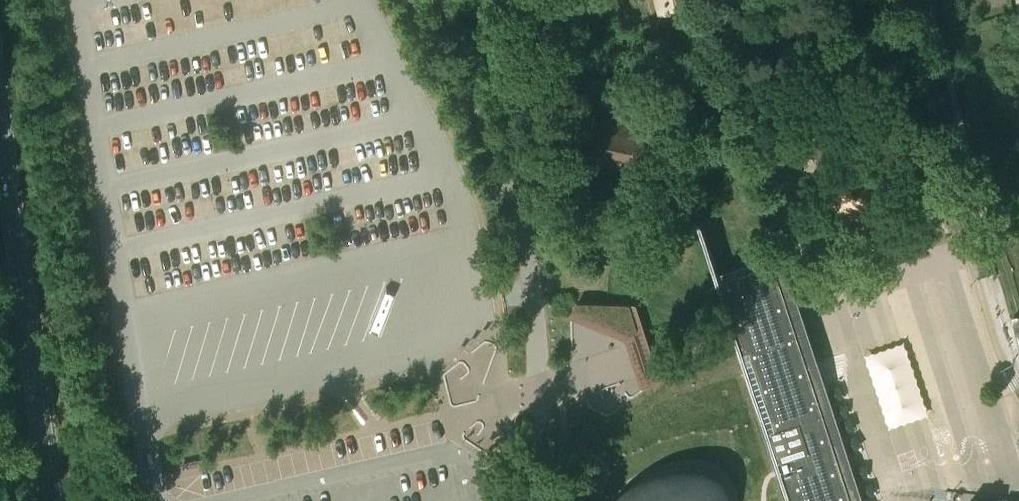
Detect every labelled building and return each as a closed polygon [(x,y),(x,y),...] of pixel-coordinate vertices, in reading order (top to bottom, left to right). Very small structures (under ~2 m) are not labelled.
[(697,7),(695,0),(654,0),(658,16),(697,7)] [(584,168),(638,176),(642,150),(646,125),(592,116),(584,168)] [(885,189),(887,185),(888,183),(833,161),(826,175),(829,176),(827,182),(825,187),(821,186),(815,201),(869,225),(871,219),(875,222),(889,191),(885,189)] [(877,494),(852,415),(850,416),(824,347),(804,353),(804,351),(803,352),(785,297),(773,261),(719,278),(716,279),(727,312),(737,345),(759,413),(705,438),(704,434),(611,473),(610,500),(880,500),(877,494)] [(635,303),(628,303),(629,303),(629,304),(630,304),(630,305),(631,305),(638,327),(638,328),(638,329),(637,330),(633,333),(632,334),(631,334),(630,334),(577,312),(576,312),(576,311),(575,311),(575,310),(575,309),(575,308),(577,303),(577,302),(578,302),(579,302),(575,301),(574,301),(573,302),(570,309),(570,315),(570,318),(571,319),(573,321),(575,322),(621,341),(624,342),(625,344),(631,361),(638,382),(639,384),(641,385),(643,384),(655,380),(659,379),(661,377),(661,374),(660,372),(659,370),(654,354),(649,337),(639,308),(638,306),(638,305),(637,304),(635,303)] [(628,303),(580,301),(579,301),(579,302),(578,302),(577,302),(577,303),(575,308),(575,309),(575,310),(575,311),(576,311),(576,312),(577,312),(630,334),(631,334),(632,334),(633,333),(637,330),(638,329),(638,328),(638,327),(631,305),(630,305),(630,304),(629,304),(629,303),(628,303)]
